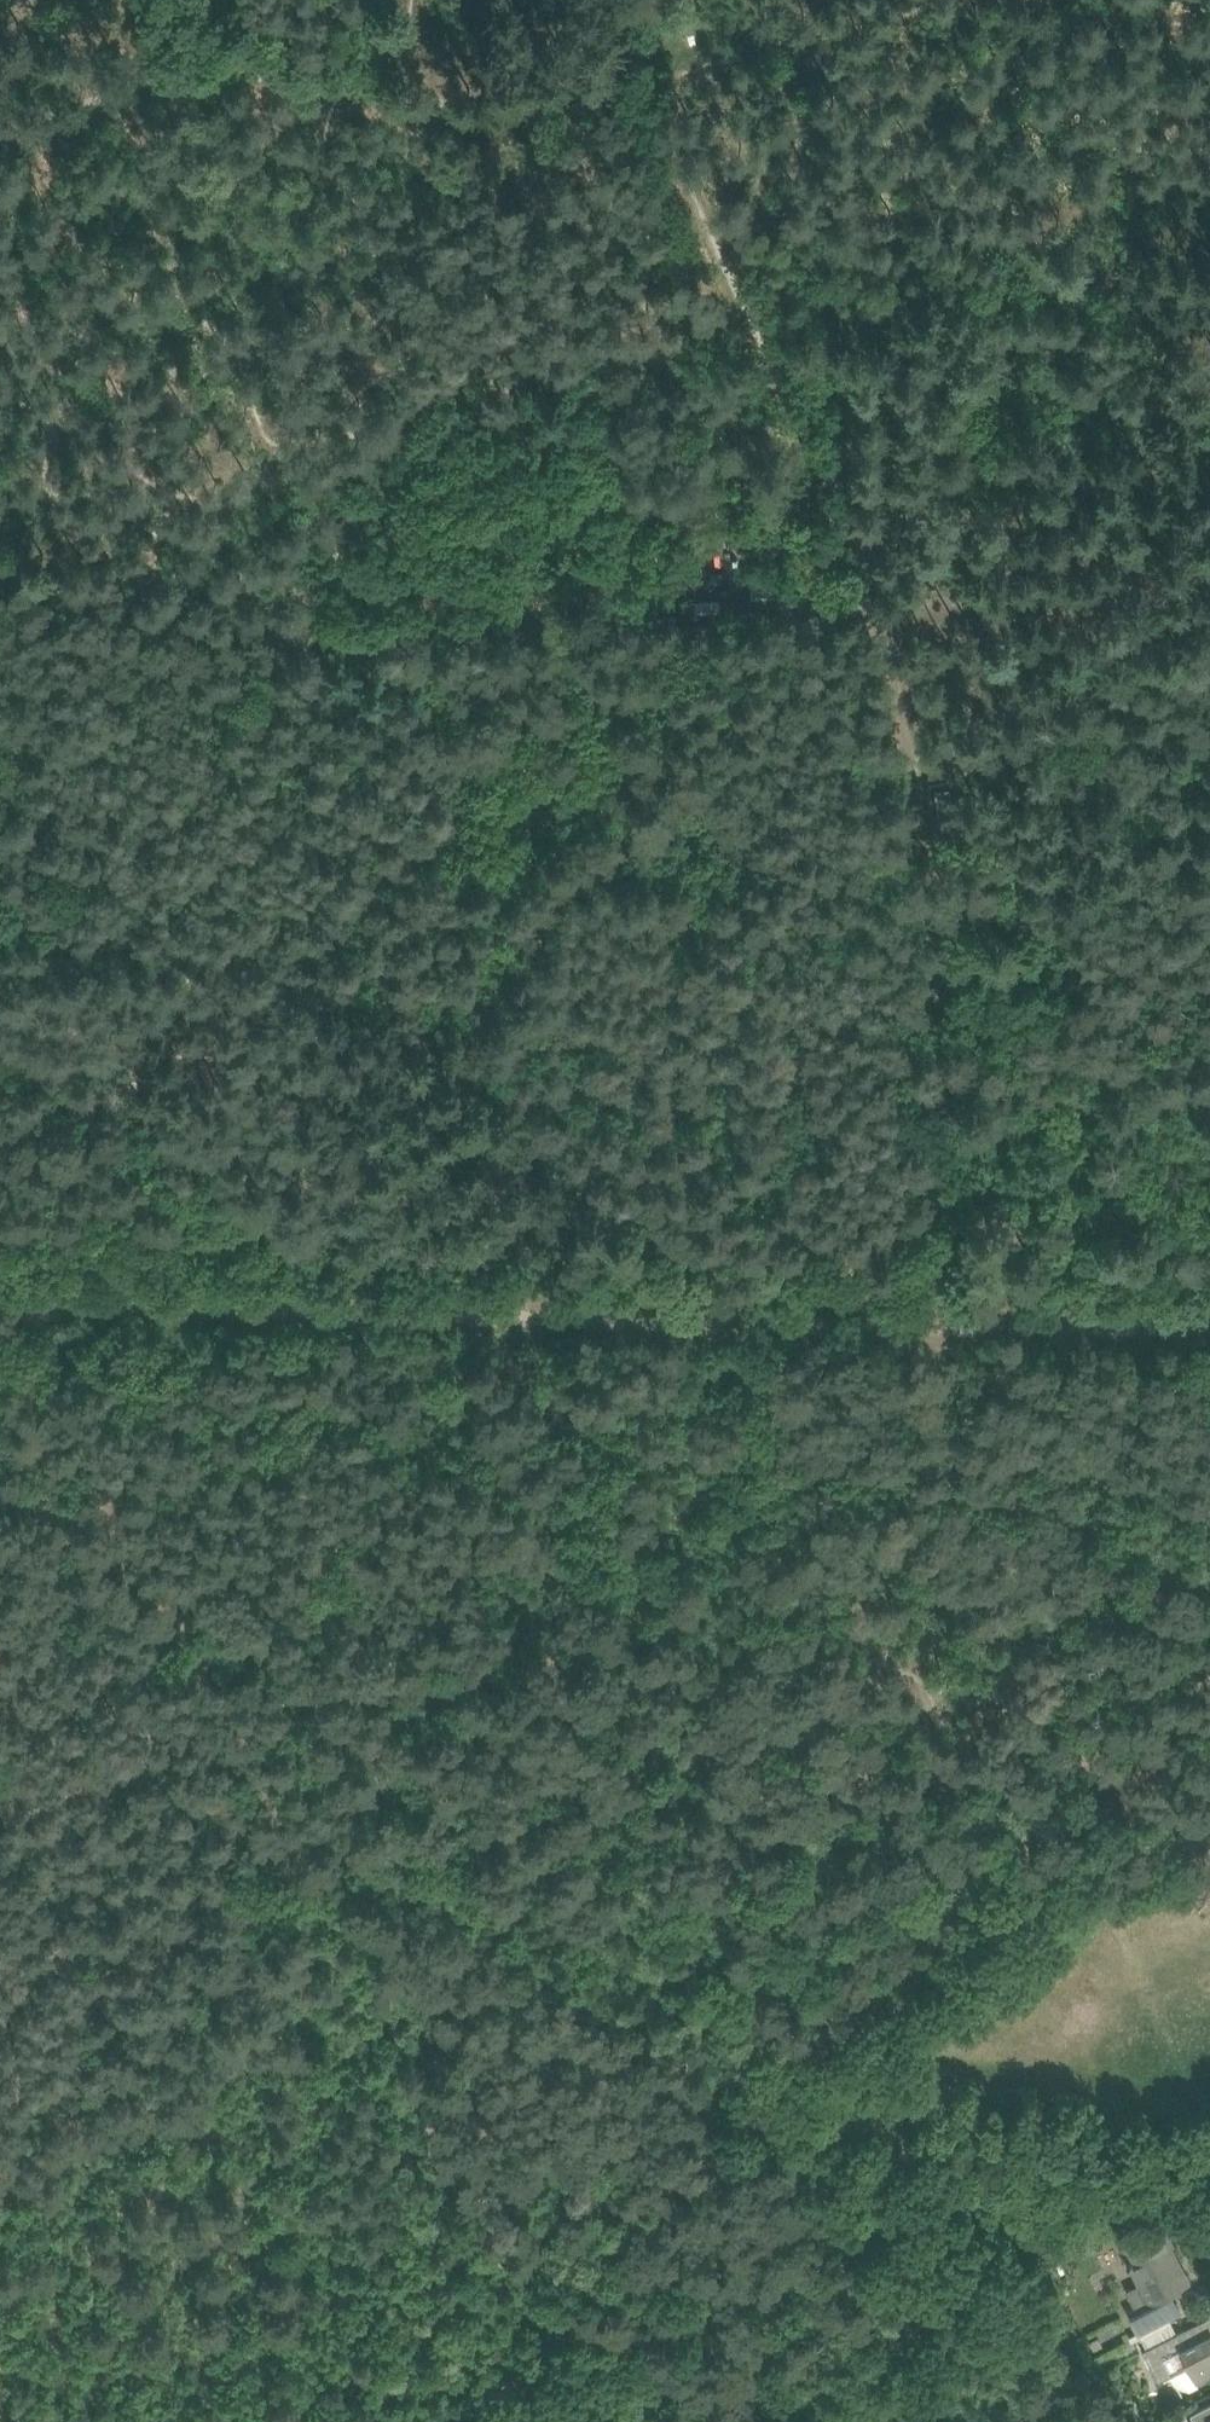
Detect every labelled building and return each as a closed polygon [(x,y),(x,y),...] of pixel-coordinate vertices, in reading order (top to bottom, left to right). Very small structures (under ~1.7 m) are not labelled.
[(1160,2227),(1139,2238),(1124,2245),(1129,2256),(1126,2257),(1131,2266),(1134,2265),(1142,2281),(1127,2289),(1136,2306),(1129,2309),(1131,2314),(1142,2335),(1173,2319),(1171,2315),(1181,2310),(1171,2289),(1188,2280),(1171,2247),(1172,2241),(1166,2230),(1161,2228),(1160,2227)] [(1142,2335),(1148,2347),(1143,2349),(1159,2380),(1172,2373),(1178,2385),(1191,2389),(1200,2385),(1197,2380),(1209,2375),(1209,2374),(1209,2333),(1198,2340),(1191,2327),(1209,2317),(1209,2315),(1190,2325),(1178,2332),(1173,2319),(1142,2335)] [(1200,2408),(1191,2412),(1196,2421),(1209,2421),(1209,2403),(1200,2408)]
